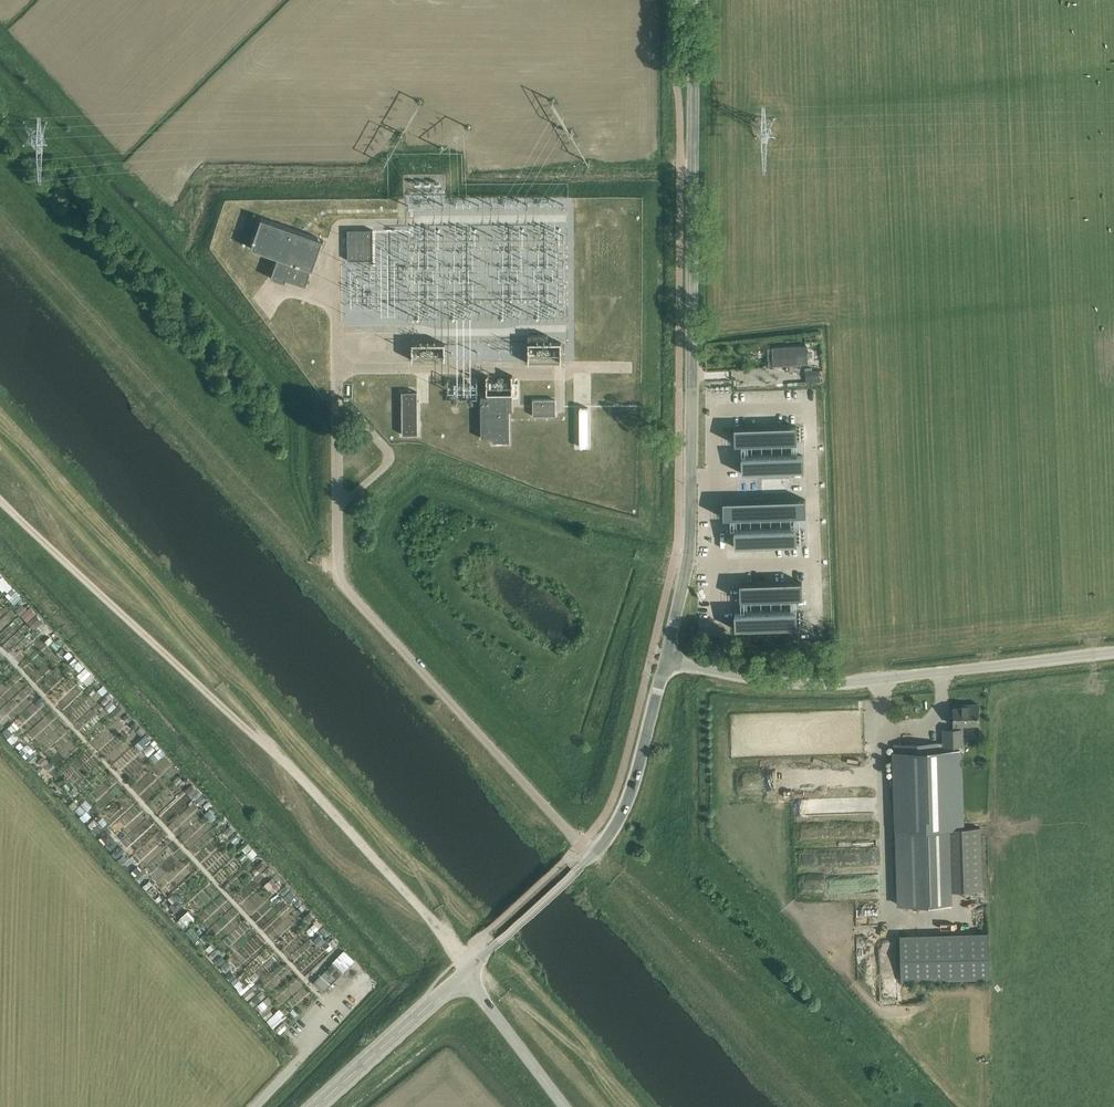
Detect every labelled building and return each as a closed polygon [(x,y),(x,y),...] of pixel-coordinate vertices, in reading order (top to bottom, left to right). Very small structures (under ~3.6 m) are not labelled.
[(261,219),(262,219),(252,247),(251,247),(251,248),(278,257),(271,278),(285,283),(286,279),(306,286),(310,275),(308,275),(310,269),(313,270),(313,269),(323,240),(323,241),(324,240),(261,218),(261,219)] [(373,229),(348,229),(348,260),(373,260),(373,229)] [(529,342),(528,342),(528,365),(561,365),(561,342),(548,342),(548,335),(529,335),(529,342)] [(445,343),(412,343),(412,363),(445,362),(445,343)] [(774,365),(785,365),(807,363),(806,345),(773,348),(774,365)] [(820,369),(806,370),(807,381),(821,381),(820,369)] [(487,391),(487,376),(488,376),(488,375),(487,375),(487,394),(488,394),(488,397),(481,397),(482,438),(493,438),(493,441),(509,441),(509,410),(512,410),(512,398),(518,398),(518,383),(513,383),(513,375),(512,375),(511,376),(512,376),(512,391),(487,391)] [(405,434),(420,434),(420,391),(405,391),(405,434)] [(533,416),(556,415),(556,399),(533,399),(533,416)] [(580,446),(588,446),(588,407),(580,407),(580,446)] [(798,427),(736,429),(736,445),(799,443),(798,427)] [(805,456),(743,459),(744,474),(806,472),(805,456)] [(807,500),(724,503),(725,519),(807,516),(807,500)] [(797,530),(735,532),(736,548),(798,546),(797,530)] [(23,596),(5,575),(0,580),(0,581),(17,601),(23,596)] [(802,579),(740,581),(741,597),(803,595),(802,579)] [(32,605),(29,608),(24,603),(18,609),(35,628),(45,619),(32,605)] [(797,609),(735,611),(735,627),(798,625),(797,609)] [(39,628),(47,631),(49,625),(41,622),(39,628)] [(111,693),(103,701),(118,718),(127,710),(111,693)] [(943,742),(894,744),(897,830),(899,904),(951,904),(951,891),(949,828),(947,828),(943,828),(943,826),(940,746),(961,745),(963,745),(962,729),(962,724),(979,724),(979,715),(978,704),(968,704),(968,707),(953,708),(954,724),(955,724),(955,729),(943,729),(943,742)] [(121,720),(127,725),(133,717),(128,712),(121,720)] [(138,741),(142,748),(154,740),(150,733),(138,741)] [(148,749),(158,760),(166,753),(156,742),(148,749)] [(195,800),(203,792),(197,786),(189,793),(195,800)] [(99,799),(94,794),(76,810),(86,821),(93,815),(88,810),(99,799)] [(212,808),(207,814),(214,820),(219,814),(212,808)] [(978,827),(949,828),(951,891),(959,891),(981,890),(980,827),(978,827)] [(267,874),(273,869),(265,859),(259,864),(267,874)] [(191,909),(176,921),(183,929),(198,917),(191,909)] [(317,922),(309,929),(313,933),(321,927),(317,922)] [(316,938),(323,945),(328,940),(322,933),(316,938)] [(989,977),(988,933),(900,936),(901,980),(989,977)] [(238,987),(244,982),(231,967),(225,973),(238,987)] [(320,975),(314,982),(324,991),(330,984),(320,975)] [(246,996),(249,1000),(250,1000),(254,1006),(268,996),(261,986),(246,996)] [(271,994),(256,1006),(274,1027),(288,1016),(281,1008),(276,1012),(270,1005),(275,1000),(271,994)]
